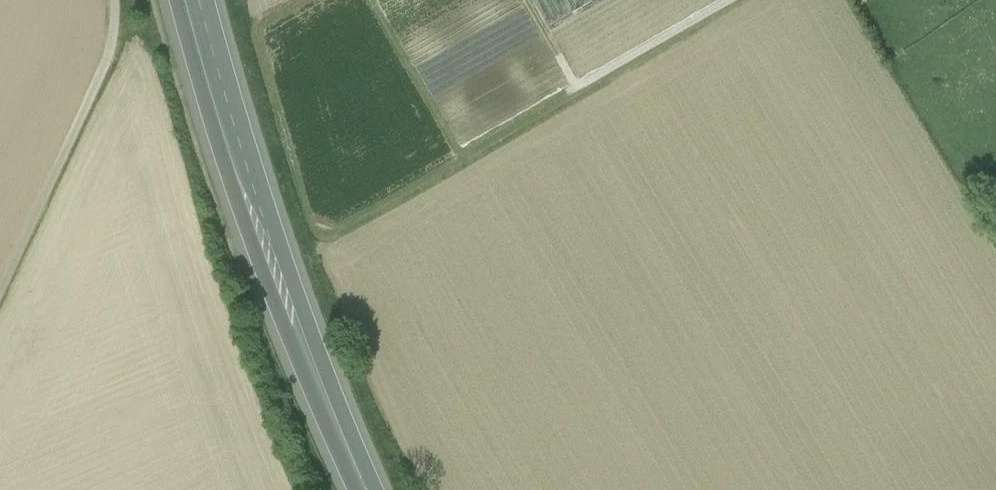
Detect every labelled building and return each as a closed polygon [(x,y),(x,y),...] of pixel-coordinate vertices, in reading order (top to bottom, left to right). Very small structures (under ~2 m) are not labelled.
[(549,28),(598,0),(533,0),(549,28)]
